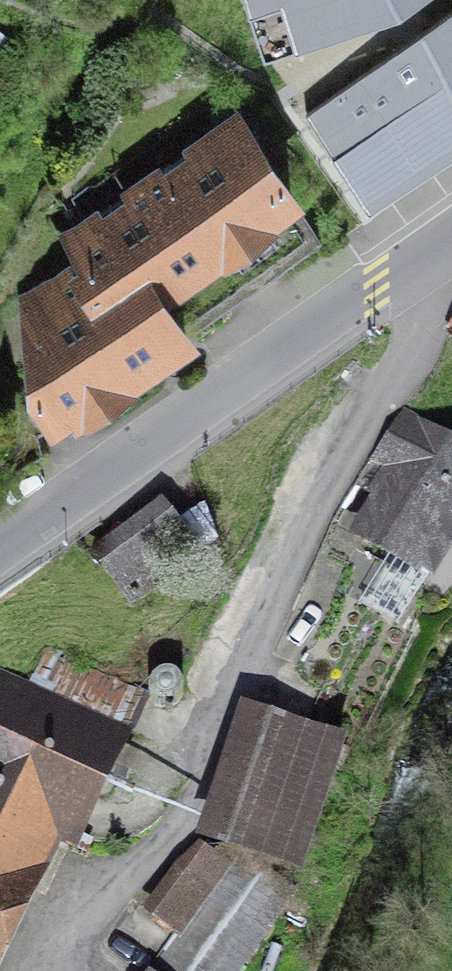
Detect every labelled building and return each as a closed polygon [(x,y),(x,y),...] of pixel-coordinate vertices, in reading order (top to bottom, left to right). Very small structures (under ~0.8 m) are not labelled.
[(265,56),(401,9),(413,0),(245,0),(265,56)] [(450,13),(306,114),(369,204),(451,145),(451,12),(450,13)] [(1,351),(58,440),(185,360),(155,313),(295,225),(236,133),(61,243),(94,293),(1,351)] [(451,574),(451,431),(421,413),(354,533),(446,584),(451,574)] [(145,594),(221,545),(188,495),(112,544),(145,594)] [(62,838),(81,846),(132,731),(0,674),(0,970),(3,970),(62,838)] [(356,736),(251,704),(209,841),(314,873),(356,736)] [(145,913),(180,941),(206,904),(227,919),(260,872),(239,857),(232,866),(196,841),(145,913)]
